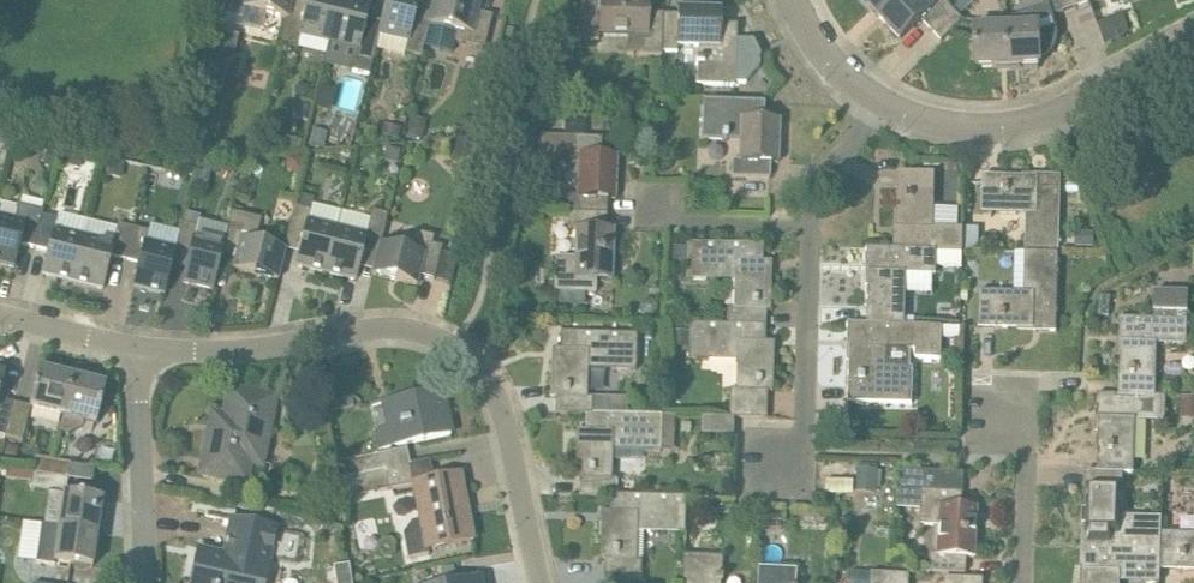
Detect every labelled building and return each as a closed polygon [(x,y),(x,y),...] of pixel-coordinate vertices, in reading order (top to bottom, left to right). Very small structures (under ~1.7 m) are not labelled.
[(287,18),(289,18),(292,5),(293,1),(293,0),(230,0),(227,14),(241,17),(244,7),(287,18)] [(305,9),(292,5),(289,18),(283,42),(284,43),(293,45),(296,46),(299,35),(330,43),(341,0),(308,0),(305,9)] [(381,26),(365,22),(368,6),(342,0),(341,0),(330,43),(357,51),(352,71),(368,75),(371,64),(378,35),(381,26)] [(429,19),(413,15),(417,0),(387,0),(381,26),(378,35),(407,42),(404,53),(420,56),(422,46),(429,19)] [(422,46),(451,53),(454,40),(484,47),(491,15),(477,12),(479,3),(466,0),(434,0),(429,19),(422,46)] [(663,14),(648,14),(649,0),(598,0),(598,5),(582,4),(581,40),(597,41),(597,36),(628,37),(627,54),(660,55),(660,52),(662,52),(663,14)] [(880,17),(897,0),(863,0),(880,17)] [(953,11),(943,0),(942,0),(932,10),(923,0),(897,0),(880,17),(902,40),(921,20),(932,31),(953,11)] [(1064,12),(1060,0),(1043,0),(1049,17),(1064,12)] [(1078,7),(1076,0),(1060,0),(1064,12),(1078,7)] [(734,85),(734,82),(745,82),(759,66),(760,54),(753,41),(736,40),(736,26),(720,25),(720,10),(677,8),(677,15),(663,14),(662,52),(675,52),(675,47),(698,48),(696,84),(734,85)] [(953,11),(932,31),(942,42),(963,21),(953,11)] [(1124,35),(1115,18),(1098,24),(1106,45),(1124,35)] [(1009,25),(1010,66),(1040,64),(1040,58),(1042,57),(1049,53),(1054,47),(1056,40),(1057,35),(1056,29),(1053,19),(1041,24),(1009,25)] [(978,67),(1010,66),(1009,25),(976,26),(978,67)] [(233,35),(217,31),(203,86),(220,90),(227,61),(233,35)] [(515,43),(500,40),(497,54),(511,57),(515,43)] [(290,54),(293,45),(284,43),(282,52),(290,54)] [(778,164),(780,121),(763,120),(764,104),(703,102),(702,140),(739,141),(738,162),(732,162),(731,177),(768,178),(769,164),(778,164)] [(463,118),(463,132),(476,132),(476,118),(463,118)] [(426,124),(411,121),(407,136),(422,139),(426,124)] [(555,212),(569,213),(605,214),(606,200),(615,200),(616,156),(600,155),(601,139),(583,139),(584,122),(565,122),(565,138),(541,137),(539,174),(577,176),(576,196),(570,196),(570,200),(556,199),(555,212)] [(384,124),(382,135),(399,139),(401,127),(384,124)] [(324,144),(327,132),(314,128),(310,140),(324,144)] [(282,148),(300,152),(302,141),(284,137),(282,148)] [(456,157),(478,159),(480,139),(458,137),(456,157)] [(204,157),(216,157),(215,143),(203,143),(204,157)] [(41,160),(53,162),(55,149),(44,147),(41,160)] [(400,151),(387,148),(384,160),(397,163),(400,151)] [(64,150),(61,164),(79,168),(82,154),(64,150)] [(284,161),(293,172),(298,172),(300,157),(285,155),(284,161)] [(123,161),(109,160),(107,176),(121,178),(123,161)] [(181,173),(193,174),(194,165),(181,164),(181,173)] [(894,250),(936,251),(936,252),(962,252),(963,229),(959,229),(937,228),(933,228),(935,174),(896,173),(894,250)] [(1025,256),(1058,257),(1059,176),(1022,176),(1022,178),(982,177),(982,213),(1026,214),(1025,256)] [(328,272),(338,228),(307,220),(313,197),(302,195),(299,208),(295,207),(285,249),(299,252),(296,264),(328,272)] [(43,216),(44,210),(19,204),(15,220),(0,216),(0,263),(14,266),(19,245),(35,249),(43,216)] [(285,249),(295,207),(294,207),(284,249),(256,242),(262,219),(232,212),(228,224),(224,242),(221,256),(235,260),(233,270),(278,280),(285,249)] [(133,229),(137,212),(125,209),(121,226),(118,225),(113,244),(85,237),(74,281),(103,288),(110,257),(125,261),(133,229)] [(376,260),(381,243),(380,243),(387,214),(373,210),(368,225),(366,235),(338,228),(328,272),(355,279),(358,267),(374,270),(376,260)] [(184,222),(198,225),(200,215),(186,211),(184,222)] [(604,229),(605,214),(569,213),(569,228),(575,228),(574,258),(555,257),(554,291),(595,293),(595,279),(612,280),(614,230),(604,229)] [(74,281),(85,237),(53,229),(56,219),(43,216),(35,249),(49,252),(45,270),(44,274),(74,281)] [(221,256),(224,242),(194,235),(196,227),(182,224),(176,248),(172,266),(186,269),(183,282),(213,289),(221,256)] [(964,227),(964,250),(978,250),(979,227),(964,227)] [(172,266),(176,248),(146,241),(148,233),(133,229),(125,261),(139,264),(134,286),(164,293),(171,266),(172,266)] [(1076,231),(1076,246),(1094,246),(1094,231),(1076,231)] [(376,260),(374,270),(375,271),(374,274),(416,285),(419,274),(433,278),(441,247),(433,245),(435,236),(414,232),(410,250),(381,243),(376,260)] [(726,325),(764,326),(765,312),(769,312),(770,262),(762,262),(763,245),(687,243),(686,247),(686,260),(685,280),(733,281),(732,311),(727,310),(726,325)] [(672,260),(686,260),(686,245),(673,245),(672,260)] [(935,275),(935,267),(962,267),(962,252),(936,252),(936,251),(894,250),(868,249),(867,288),(868,288),(867,326),(849,325),(849,327),(867,328),(867,329),(905,329),(904,328),(941,329),(941,328),(904,327),(905,274),(935,275)] [(1058,257),(1025,256),(1024,293),(1015,292),(980,292),(979,329),(1018,329),(1018,332),(1056,333),(1058,257)] [(170,294),(188,299),(192,284),(174,280),(170,294)] [(1155,399),(1165,399),(1165,397),(1155,397),(1157,344),(1186,345),(1188,293),(1155,292),(1154,320),(1118,319),(1117,356),(1119,356),(1118,396),(1097,395),(1097,397),(1117,397),(1118,398),(1154,400),(1155,399)] [(1110,295),(1100,294),(1098,316),(1108,317),(1110,295)] [(655,309),(652,304),(647,303),(642,305),(641,311),(644,315),(649,316),(653,314),(655,309)] [(764,326),(726,325),(690,324),(690,331),(689,347),(689,359),(737,361),(736,391),(730,390),(729,417),(765,418),(767,392),(772,392),(773,342),(764,342),(764,326)] [(940,360),(941,329),(904,328),(905,329),(867,329),(867,328),(849,327),(848,363),(850,363),(849,403),(912,405),(912,369),(910,369),(911,351),(915,351),(915,359),(940,360)] [(673,330),(672,346),(688,346),(688,330),(673,330)] [(555,413),(585,414),(592,414),(592,399),(586,399),(587,370),(634,370),(635,335),(561,333),(561,350),(551,349),(550,398),(555,398),(555,413)] [(39,371),(30,406),(32,406),(63,414),(71,379),(39,371)] [(71,379),(63,414),(58,432),(69,434),(83,428),(85,420),(97,422),(105,387),(71,379)] [(378,450),(450,435),(441,390),(382,402),(387,428),(374,431),(378,450)] [(260,470),(273,400),(230,391),(225,418),(213,416),(201,475),(249,484),(252,468),(260,470)] [(328,410),(353,405),(351,397),(327,401),(328,410)] [(1164,422),(1165,399),(1155,399),(1154,400),(1118,398),(1117,397),(1097,397),(1095,433),(1098,433),(1097,473),(1096,474),(1121,475),(1121,476),(1122,476),(1122,473),(1133,474),(1135,421),(1164,422)] [(592,414),(604,415),(605,399),(592,399),(592,414)] [(1181,399),(1181,419),(1193,420),(1193,400),(1181,399)] [(13,403),(0,400),(0,437),(5,438),(13,403)] [(31,408),(13,403),(5,438),(23,442),(31,408)] [(659,452),(661,417),(604,415),(585,414),(584,438),(575,438),(574,479),(580,480),(579,494),(610,495),(611,495),(616,495),(616,480),(611,480),(612,451),(659,452)] [(706,432),(738,433),(738,417),(706,417),(706,432)] [(19,447),(7,444),(4,453),(16,456),(19,447)] [(378,471),(409,464),(407,450),(338,463),(341,479),(359,475),(378,471)] [(34,474),(68,479),(70,464),(36,459),(34,474)] [(72,476),(94,479),(96,466),(74,463),(72,476)] [(378,471),(382,490),(412,484),(413,484),(409,464),(378,471)] [(858,468),(856,492),(876,493),(877,469),(858,468)] [(974,558),(976,508),(960,507),(962,474),(897,470),(895,501),(920,503),(919,518),(938,519),(935,556),(929,556),(929,571),(964,573),(965,558),(974,558)] [(1096,474),(1097,473),(1086,472),(1085,512),(1082,512),(1081,550),(1160,552),(1160,536),(1160,534),(1161,534),(1161,518),(1121,517),(1122,476),(1121,476),(1121,475),(1096,474)] [(48,492),(65,494),(68,479),(34,474),(31,490),(48,493),(48,492)] [(344,497),(363,493),(359,475),(341,479),(344,497)] [(459,475),(413,484),(412,484),(419,521),(412,522),(403,535),(407,559),(428,555),(427,549),(471,541),(459,475)] [(101,500),(65,494),(61,529),(96,534),(101,500)] [(616,495),(611,495),(610,495),(610,512),(601,512),(599,561),(604,561),(604,582),(640,582),(641,561),(636,561),(636,531),(683,533),(685,497),(616,495)] [(781,513),(761,513),(761,528),(780,528),(781,513)] [(280,530),(233,520),(223,563),(197,557),(191,582),(265,582),(276,532),(279,533),(280,530)] [(91,566),(96,534),(61,529),(58,529),(43,526),(37,558),(91,566)] [(1160,570),(1193,572),(1193,535),(1161,534),(1160,534),(1160,536),(1160,552),(1159,570),(1160,570)] [(1160,552),(1081,550),(1080,582),(1119,582),(1128,582),(1159,582),(1160,570),(1159,570),(1160,552)] [(721,558),(683,556),(682,582),(719,582),(721,558)] [(339,563),(340,582),(356,582),(354,562),(339,563)] [(442,568),(445,582),(457,580),(454,566),(442,568)] [(795,570),(790,570),(771,569),(757,568),(757,582),(794,582),(795,570)] [(906,576),(870,574),(869,582),(906,582),(906,576)]
